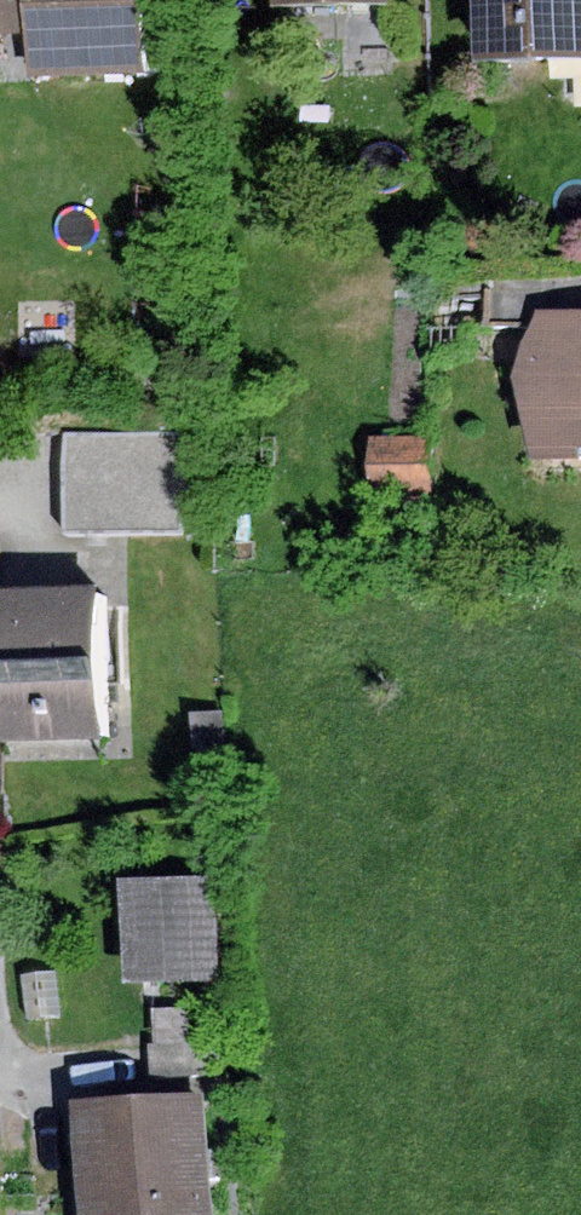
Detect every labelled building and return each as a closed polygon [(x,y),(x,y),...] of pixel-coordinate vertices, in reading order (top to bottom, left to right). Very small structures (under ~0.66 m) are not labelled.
[(31,37),(33,82),(152,75),(147,0),(0,0),(0,39),(31,37)] [(471,55),(580,53),(580,0),(470,0),(471,55)] [(538,311),(523,339),(511,375),(520,418),(531,457),(576,457),(578,446),(580,446),(580,311),(538,311)] [(179,431),(64,432),(64,529),(179,529),(179,431)] [(426,434),(370,435),(372,496),(427,494),(426,434)] [(0,593),(0,744),(106,743),(104,591),(0,593)] [(223,712),(189,713),(190,749),(224,748),(223,712)] [(213,875),(119,881),(125,982),(219,976),(213,875)] [(56,971),(20,974),(24,1020),(60,1017),(56,971)] [(188,1007),(157,1008),(158,1042),(189,1042),(188,1007)] [(217,1044),(149,1047),(150,1079),(219,1076),(217,1044)] [(69,1099),(76,1214),(215,1214),(207,1090),(69,1099)]
